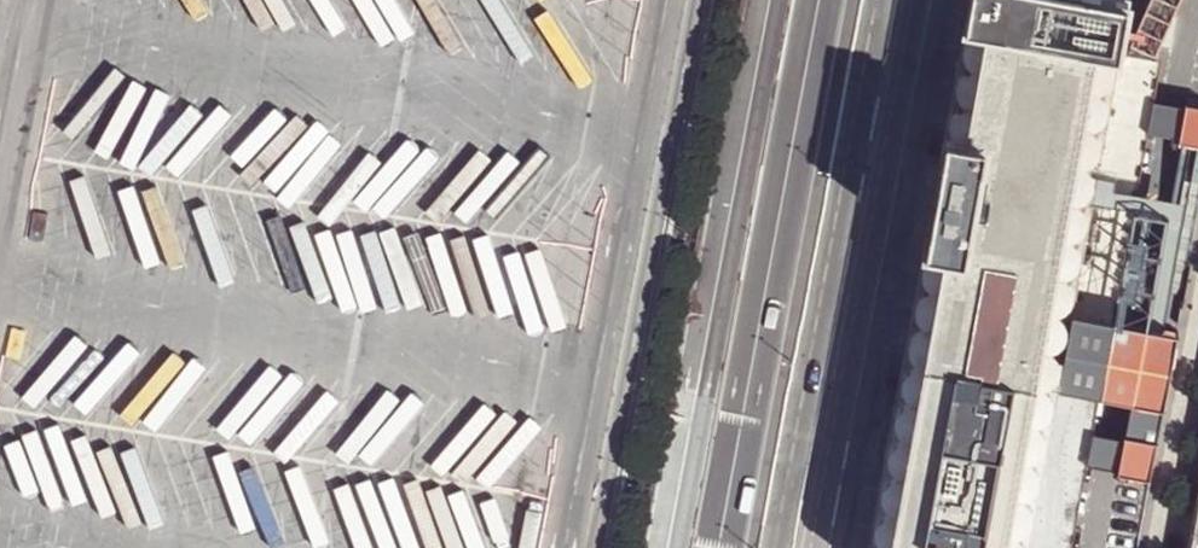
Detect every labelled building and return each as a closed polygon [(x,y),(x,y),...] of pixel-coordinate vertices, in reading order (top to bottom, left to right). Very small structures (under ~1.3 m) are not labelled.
[(1066,335),(1092,193),(1117,54),(1127,0),(1125,0),(972,0),(916,309),(988,321),(1066,335)] [(1120,413),(1159,421),(1175,334),(1104,321),(1139,133),(1179,140),(1179,143),(1181,143),(1197,147),(1197,108),(1186,106),(1185,110),(1145,102),(1152,61),(1180,0),(1150,0),(1125,55),(1117,54),(1092,193),(1066,335),(1026,547),(1062,547),(1077,468),(1109,474),(1112,454),(1081,448),(1088,407),(1120,413)] [(1191,229),(1197,192),(1197,147),(1181,143),(1166,225),(1191,229)] [(916,309),(871,547),(1026,547),(1066,335),(988,321),(916,309)] [(1109,474),(1148,482),(1159,421),(1120,413),(1112,454),(1109,474)]
